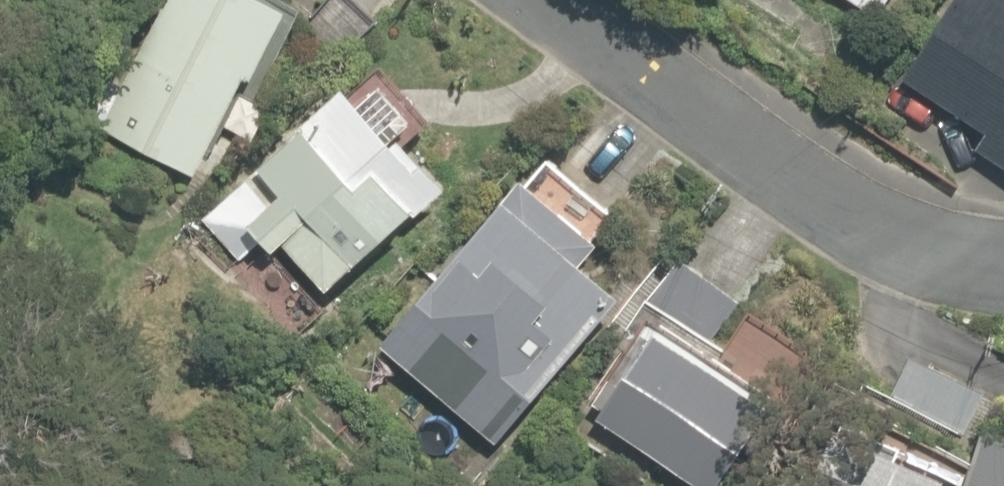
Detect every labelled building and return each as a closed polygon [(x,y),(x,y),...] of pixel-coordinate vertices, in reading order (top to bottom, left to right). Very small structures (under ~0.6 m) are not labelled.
[(197,172),(248,73),(256,77),(291,8),(276,0),(167,0),(104,124),(197,172)] [(329,63),(376,14),(361,0),(325,0),(295,31),(329,63)] [(878,15),(888,0),(855,0),(878,15)] [(1003,164),(1003,0),(956,0),(905,77),(988,131),(978,146),(1003,164)] [(287,240),(330,287),(412,214),(414,216),(447,187),(407,142),(433,118),(384,63),(352,91),(346,84),(202,212),(241,256),(264,236),(276,250),(287,240)] [(256,140),(273,104),(241,89),(224,125),(256,140)] [(384,343),(501,440),(621,295),(583,264),(621,218),(549,157),(528,182),(522,177),(384,343)] [(649,295),(710,339),(736,304),(675,259),(649,295)] [(705,485),(717,485),(777,395),(651,312),(588,408),(705,485)] [(982,390),(911,355),(889,400),(961,434),(982,390)] [(947,475),(838,428),(813,485),(942,485),(947,475)] [(982,431),(963,485),(1003,485),(1003,439),(982,431)]
